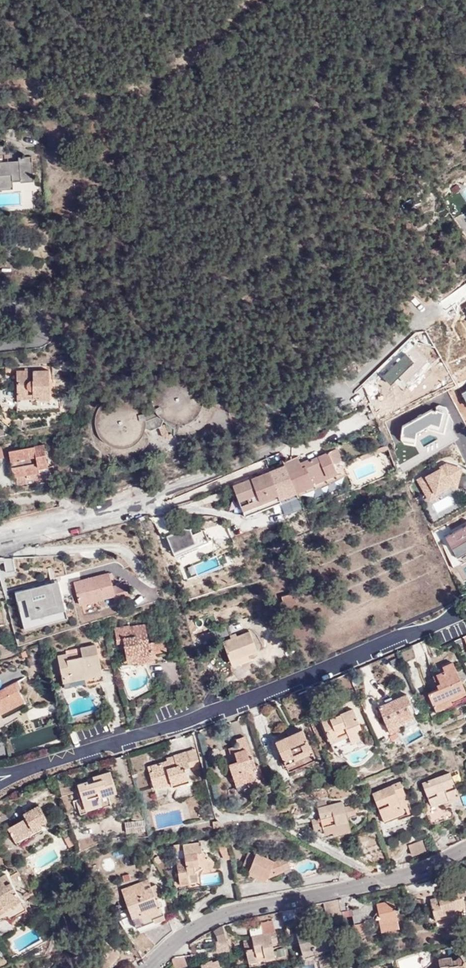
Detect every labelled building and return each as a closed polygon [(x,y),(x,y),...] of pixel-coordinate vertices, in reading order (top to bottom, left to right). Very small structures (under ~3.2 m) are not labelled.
[(8,154),(8,144),(0,144),(0,154),(8,154)] [(32,156),(19,156),(19,163),(0,164),(0,185),(13,185),(13,180),(34,178),(32,156)] [(50,397),(49,370),(17,371),(17,398),(50,397)] [(159,382),(156,387),(163,420),(165,420),(174,423),(182,423),(192,418),(200,410),(202,402),(202,394),(200,386),(195,380),(187,375),(181,373),(172,374),(164,377),(159,382)] [(163,420),(156,387),(154,390),(153,396),(154,404),(143,408),(136,401),(129,397),(119,396),(109,399),(103,405),(99,410),(96,417),(97,425),(99,432),(105,440),(115,445),(123,446),(131,444),(139,438),(143,432),(145,428),(151,430),(160,427),(164,426),(163,420)] [(403,426),(402,441),(416,442),(417,433),(426,427),(443,432),(449,413),(436,410),(403,426)] [(9,451),(8,445),(0,446),(0,459),(10,457),(9,451)] [(10,457),(13,471),(23,469),(24,472),(37,470),(36,467),(38,466),(39,469),(49,467),(44,445),(9,451),(10,457)] [(388,446),(367,454),(369,458),(390,449),(388,446)] [(299,456),(285,462),(286,465),(287,467),(296,489),(299,495),(317,488),(314,480),(337,470),(334,462),(342,458),(337,448),(329,451),(302,464),(299,456)] [(446,463),(416,480),(425,496),(450,484),(457,486),(462,467),(446,463)] [(287,467),(286,465),(271,471),(272,473),(287,467)] [(23,469),(13,471),(14,477),(40,473),(39,469),(38,466),(36,467),(37,470),(24,472),(23,469)] [(346,466),(337,470),(314,480),(317,488),(349,474),(346,466)] [(272,473),(271,471),(234,485),(244,510),(296,489),(287,467),(272,473)] [(247,516),(299,495),(296,489),(244,510),(247,516)] [(445,536),(456,556),(465,551),(465,525),(445,536)] [(202,576),(239,564),(235,552),(199,565),(202,576)] [(109,574),(82,581),(89,602),(115,595),(117,601),(131,597),(126,582),(113,586),(109,574)] [(56,581),(14,591),(24,628),(67,616),(56,581)] [(89,602),(82,581),(74,583),(79,604),(89,602)] [(284,606),(296,603),(294,592),(282,596),(284,606)] [(128,666),(138,664),(136,654),(153,651),(166,648),(164,639),(148,642),(145,625),(130,628),(131,637),(128,637),(126,626),(114,629),(116,641),(123,640),(128,666)] [(204,643),(218,637),(214,629),(201,634),(204,643)] [(237,636),(231,639),(223,642),(231,661),(248,654),(258,651),(250,631),(237,636)] [(99,673),(102,670),(96,643),(80,647),(82,652),(83,655),(68,658),(67,654),(66,653),(58,655),(65,688),(99,681),(99,673)] [(136,654),(138,664),(154,660),(153,653),(153,651),(136,654)] [(248,654),(231,661),(233,665),(250,659),(248,654)] [(443,698),(465,689),(453,662),(443,666),(444,670),(437,674),(441,682),(436,683),(439,688),(443,698)] [(23,698),(19,690),(22,688),(18,680),(4,687),(5,689),(0,692),(0,710),(23,698)] [(465,689),(443,698),(439,688),(429,693),(436,709),(465,696),(465,692),(465,689)] [(408,704),(411,703),(407,693),(378,706),(390,733),(416,721),(408,704)] [(23,698),(0,710),(0,712),(1,715),(25,703),(23,698)] [(333,722),(329,713),(320,716),(334,749),(360,738),(356,729),(361,727),(353,708),(338,715),(335,716),(337,720),(333,722)] [(336,710),(329,713),(333,722),(337,720),(335,716),(338,715),(336,710)] [(291,776),(318,764),(302,729),(276,741),(291,776)] [(234,762),(229,764),(236,785),(247,781),(247,778),(254,776),(252,767),(256,766),(253,755),(251,755),(245,736),(237,738),(239,744),(234,746),(236,752),(232,754),(233,758),(234,762)] [(186,753),(191,768),(201,765),(196,749),(186,753)] [(178,782),(180,786),(189,783),(185,770),(191,768),(186,753),(175,756),(177,762),(169,764),(168,761),(152,766),(153,771),(150,772),(155,789),(171,784),(178,782)] [(168,758),(168,761),(169,764),(177,762),(175,756),(168,758)] [(93,776),(93,779),(94,781),(88,783),(87,781),(78,783),(80,790),(84,806),(101,801),(103,806),(111,803),(109,794),(117,792),(111,771),(93,776)] [(449,801),(459,797),(450,773),(423,783),(431,803),(447,797),(449,801)] [(403,811),(400,805),(397,797),(405,794),(400,781),(372,792),(383,818),(403,811)] [(79,813),(103,806),(101,801),(84,806),(80,790),(76,792),(78,798),(75,800),(79,813)] [(397,797),(400,805),(409,801),(405,794),(397,797)] [(332,831),(349,826),(347,815),(356,813),(354,805),(345,807),(343,801),(318,807),(321,817),(312,819),(314,829),(323,826),(325,833),(332,831)] [(40,823),(47,819),(39,805),(24,813),(25,817),(8,828),(17,845),(36,835),(34,832),(42,827),(40,823)] [(350,830),(349,826),(332,831),(333,835),(350,830)] [(69,846),(75,844),(72,835),(65,838),(69,846)] [(412,854),(425,848),(422,839),(408,844),(412,854)] [(224,843),(213,843),(213,849),(220,849),(220,851),(225,861),(229,860),(229,858),(224,844),(224,843)] [(201,844),(185,846),(185,845),(174,846),(175,852),(185,851),(186,860),(177,861),(180,884),(190,883),(189,874),(196,873),(196,872),(203,868),(206,870),(207,870),(208,870),(209,870),(210,869),(212,867),(213,866),(213,864),(213,862),(213,861),(212,860),(202,852),(201,844)] [(185,851),(175,852),(176,861),(177,861),(186,860),(185,851)] [(248,873),(258,878),(259,874),(268,876),(268,875),(276,872),(276,871),(291,865),(287,855),(274,861),(257,853),(256,855),(249,852),(243,865),(250,868),(248,873)] [(373,854),(378,873),(387,870),(381,852),(373,854)] [(7,874),(1,878),(0,878),(0,920),(9,916),(11,918),(26,909),(7,874)] [(149,879),(132,885),(135,892),(152,886),(149,879)] [(156,884),(152,886),(156,898),(158,897),(161,896),(156,884)] [(135,892),(132,885),(121,890),(128,907),(133,906),(136,914),(131,916),(136,928),(156,945),(174,930),(169,917),(166,918),(158,897),(156,898),(152,886),(135,892)] [(450,889),(439,892),(422,896),(424,905),(431,904),(434,915),(454,910),(454,907),(464,904),(460,887),(450,889)] [(381,931),(399,927),(393,899),(363,906),(364,910),(352,912),(356,931),(366,929),(364,921),(378,917),(381,931)] [(454,910),(434,915),(435,919),(455,914),(454,910)] [(272,940),(278,939),(274,920),(261,922),(263,933),(252,935),(255,947),(246,949),(249,960),(275,954),(272,940)] [(313,948),(315,952),(331,947),(331,946),(338,943),(331,920),(312,925),(312,928),(307,930),(297,932),(303,951),(313,948)] [(228,940),(224,924),(214,930),(218,941),(228,940)] [(228,940),(218,941),(216,941),(217,952),(230,951),(228,940)] [(438,959),(440,967),(465,967),(465,951),(461,954),(462,957),(453,959),(450,956),(438,959)] [(172,960),(175,967),(178,967),(187,965),(183,956),(172,960)] [(219,960),(197,967),(222,967),(219,960)]
